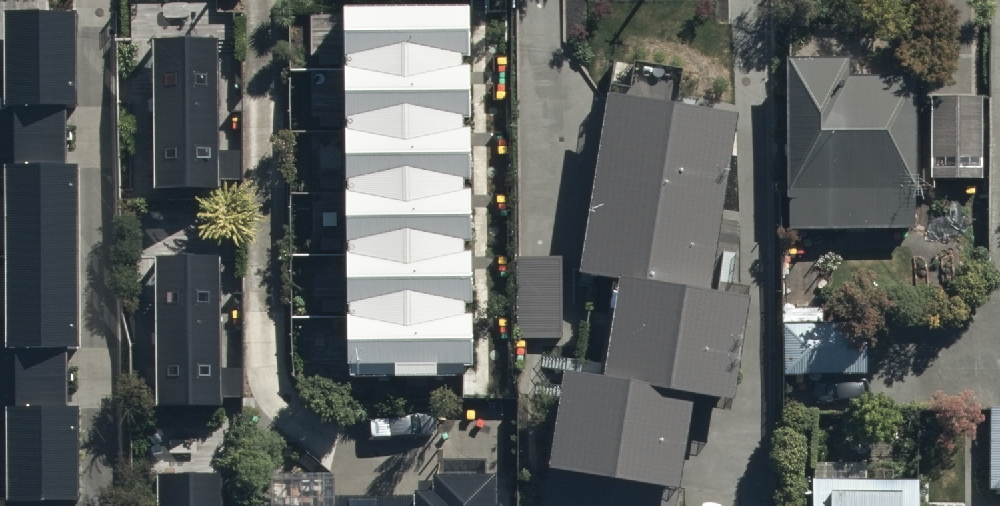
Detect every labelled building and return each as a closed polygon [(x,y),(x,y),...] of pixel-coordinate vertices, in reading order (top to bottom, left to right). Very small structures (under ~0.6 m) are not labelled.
[(469,5),(346,6),(349,372),(472,371),(469,5)] [(77,12),(7,12),(7,102),(17,101),(17,166),(6,166),(7,348),(18,348),(18,406),(6,406),(6,501),(79,501),(79,405),(70,405),(70,350),(80,350),(80,160),(68,160),(68,105),(77,105),(77,12)] [(161,27),(159,184),(223,184),(224,27),(161,27)] [(853,36),(789,38),(794,221),(933,218),(929,57),(854,59),(853,36)] [(699,390),(739,396),(756,291),(714,284),(745,101),(611,79),(579,272),(625,280),(610,371),(568,364),(545,505),(680,505),(699,390)] [(937,80),(938,174),(987,174),(986,80),(937,80)] [(225,242),(161,243),(164,405),(228,404),(225,242)] [(561,248),(520,249),(522,331),(563,330),(561,248)] [(865,314),(789,316),(790,370),(867,368),(865,314)] [(507,457),(440,458),(440,474),(420,474),(420,505),(508,505),(507,457)] [(165,464),(165,505),(228,505),(228,464),(165,464)] [(928,474),(822,473),(821,505),(928,505),(928,474)] [(273,487),(274,505),(343,505),(342,486),(273,487)]
